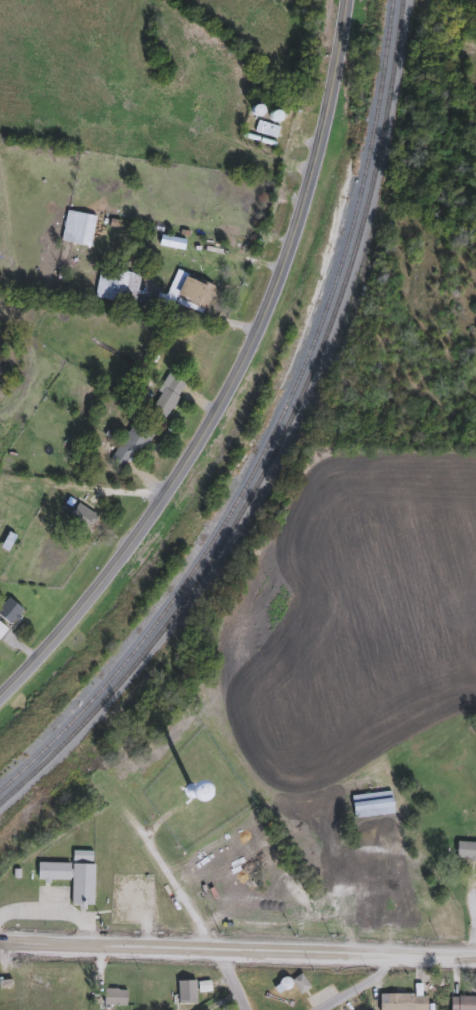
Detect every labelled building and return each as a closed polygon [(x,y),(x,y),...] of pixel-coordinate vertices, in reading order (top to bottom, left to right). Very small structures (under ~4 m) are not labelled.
[(255,132),(258,122),(279,128),(276,138),(255,132)] [(90,247),(61,242),(66,211),(96,216),(90,247)] [(95,299),(100,267),(140,274),(135,305),(95,299)] [(206,311),(177,299),(172,311),(155,304),(159,293),(166,296),(176,271),(215,286),(206,311)] [(165,419),(148,407),(170,374),(187,386),(165,419)] [(138,457),(134,453),(122,469),(109,459),(136,422),(154,434),(138,457)] [(87,532),(69,518),(80,504),(98,517),(87,532)] [(16,537),(7,551),(1,547),(10,534),(16,537)] [(1,634),(0,635),(0,608),(9,598),(25,612),(3,636),(1,634)] [(391,790),(395,814),(355,820),(352,796),(391,790)] [(457,843),(475,843),(475,861),(457,861),(457,843)] [(93,905),(71,905),(72,881),(38,881),(38,863),(72,863),(72,851),(94,851),(93,905)] [(292,982),(301,975),(311,986),(302,994),(292,982)] [(197,980),(197,1004),(178,1004),(178,980),(197,980)] [(126,990),(126,1009),(104,1009),(104,990),(126,990)] [(428,994),(428,1009),(380,1009),(380,994),(428,994)] [(450,996),(475,996),(475,1009),(450,1009),(450,996)]
